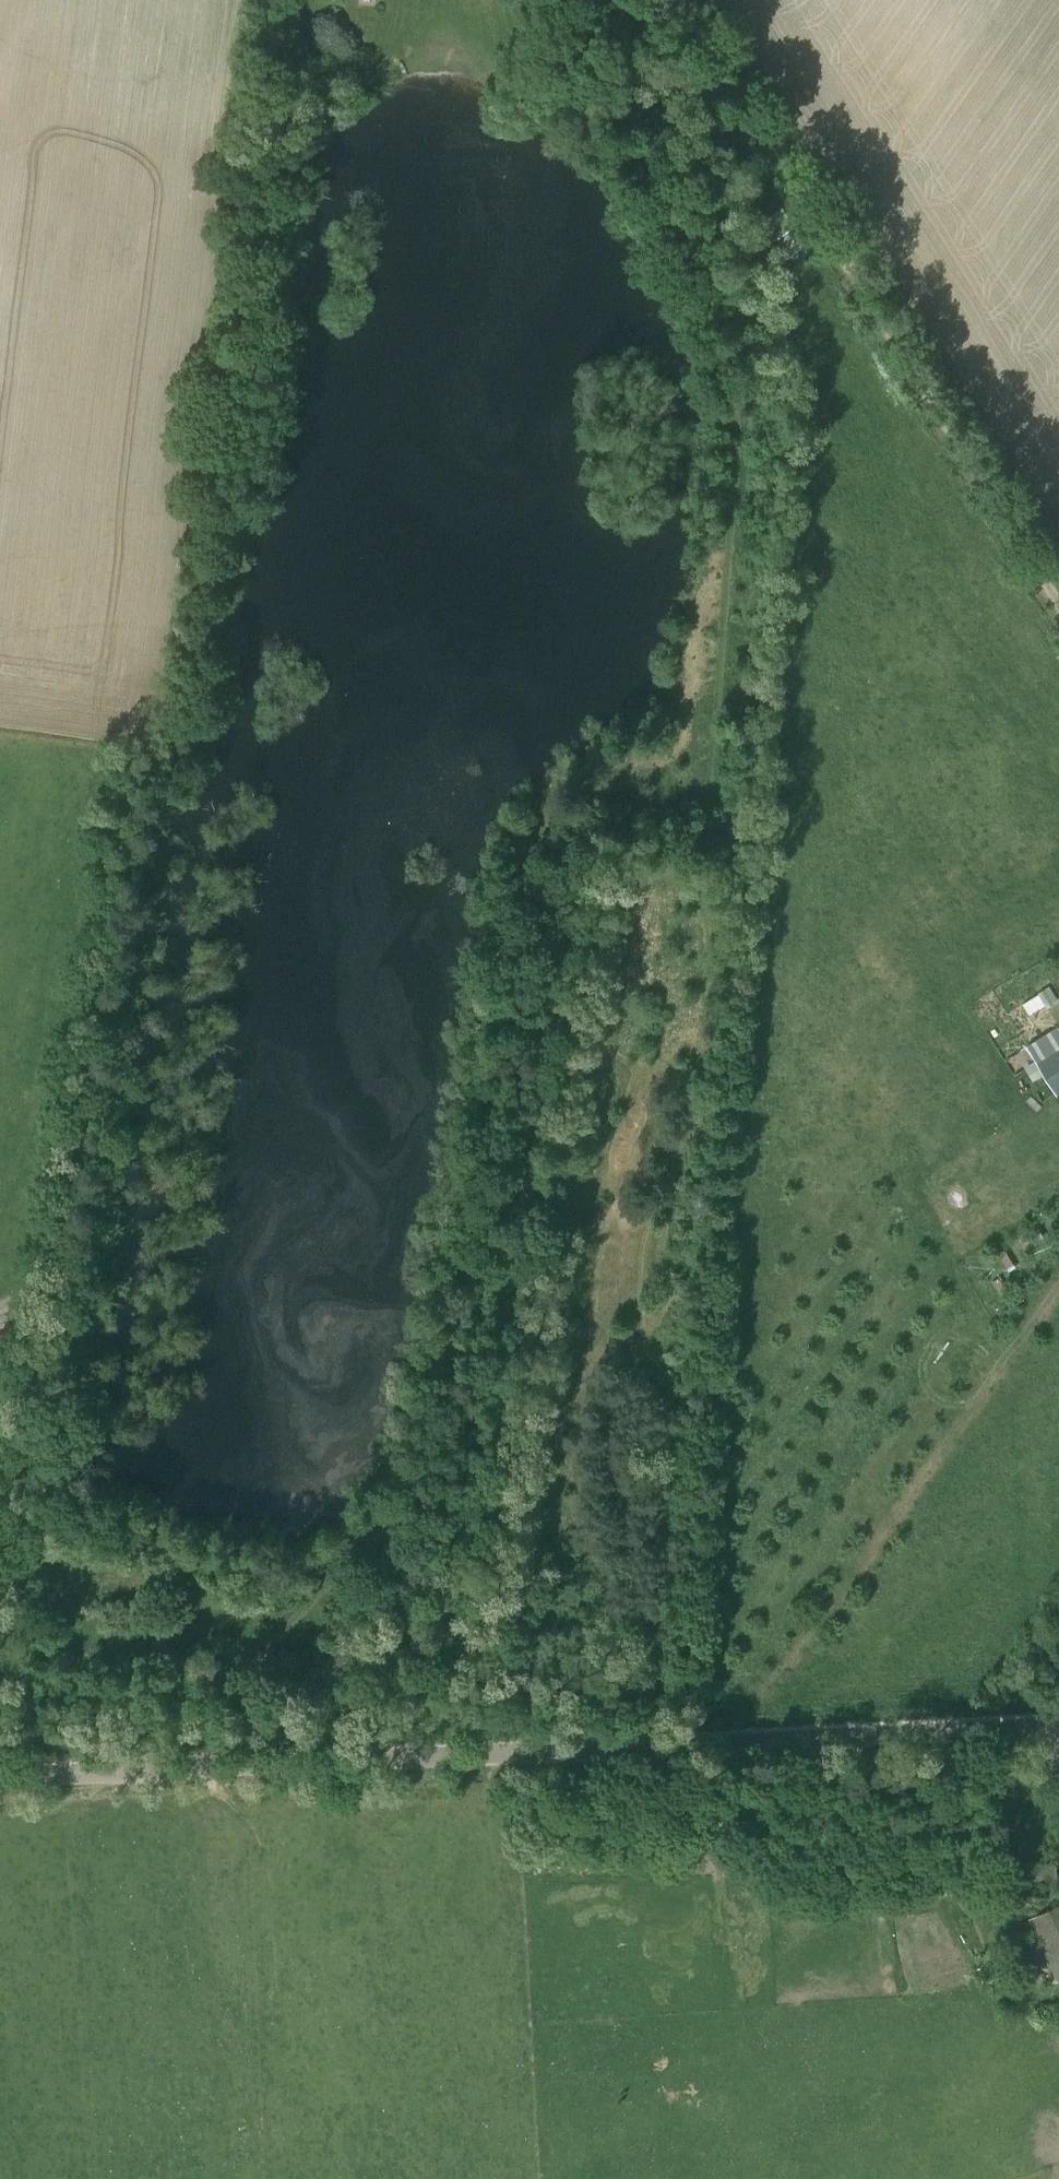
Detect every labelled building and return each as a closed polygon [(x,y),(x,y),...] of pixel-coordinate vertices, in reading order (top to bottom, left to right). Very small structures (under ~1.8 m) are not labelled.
[(1058,999),(1050,984),(1038,991),(1047,1006),(1058,999)] [(1058,1090),(1058,1026),(1030,1043),(1057,1091),(1058,1090)] [(1031,1881),(1057,1877),(1055,1861),(1029,1864),(1031,1881)] [(1031,1918),(1042,1943),(1027,1949),(1034,1965),(1049,1958),(1058,1978),(1058,1905),(1031,1918)]
